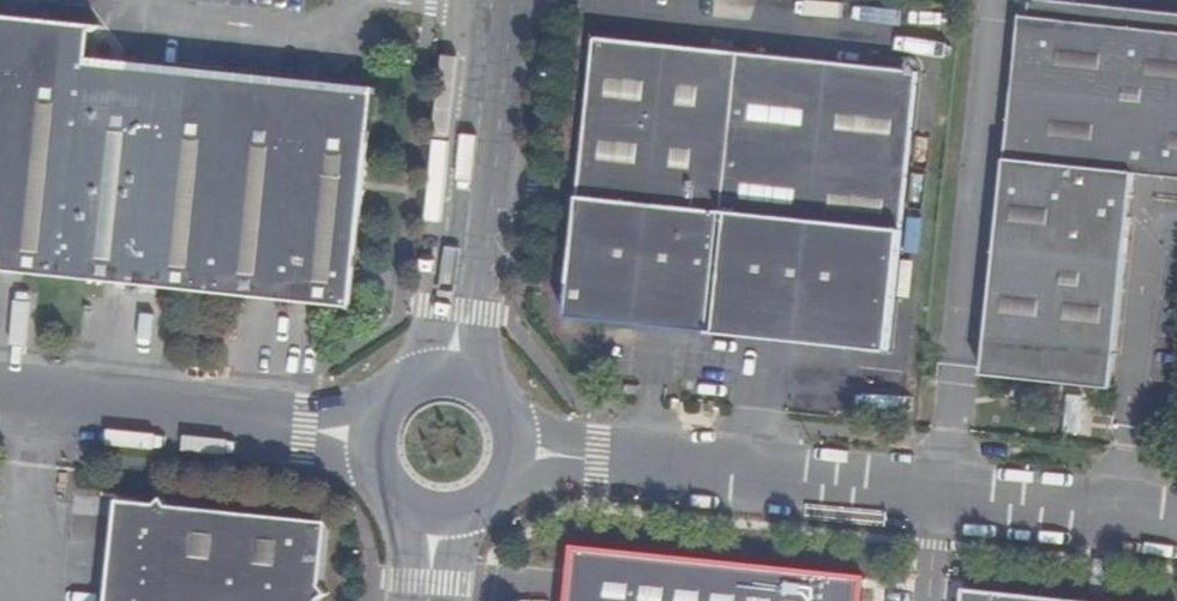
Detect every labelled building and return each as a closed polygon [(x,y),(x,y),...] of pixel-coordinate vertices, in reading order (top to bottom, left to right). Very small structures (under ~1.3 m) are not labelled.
[(1032,15),(1176,30),(1176,12),(1062,0),(1034,0),(1032,15)] [(989,369),(1118,382),(1136,208),(1126,207),(1129,188),(1138,189),(1140,168),(1176,172),(1176,30),(1032,15),(1025,15),(989,369)] [(352,308),(376,93),(270,82),(92,65),(95,26),(0,17),(0,270),(352,308)] [(605,39),(572,313),(883,344),(911,69),(605,39)] [(1126,207),(1136,208),(1138,189),(1129,188),(1126,207)] [(919,253),(921,217),(906,216),(902,293),(910,294),(913,252),(919,253)] [(116,497),(105,600),(315,600),(323,519),(116,497)] [(859,582),(577,559),(573,600),(857,600),(859,582)] [(963,589),(962,600),(1083,600),(963,589)]
